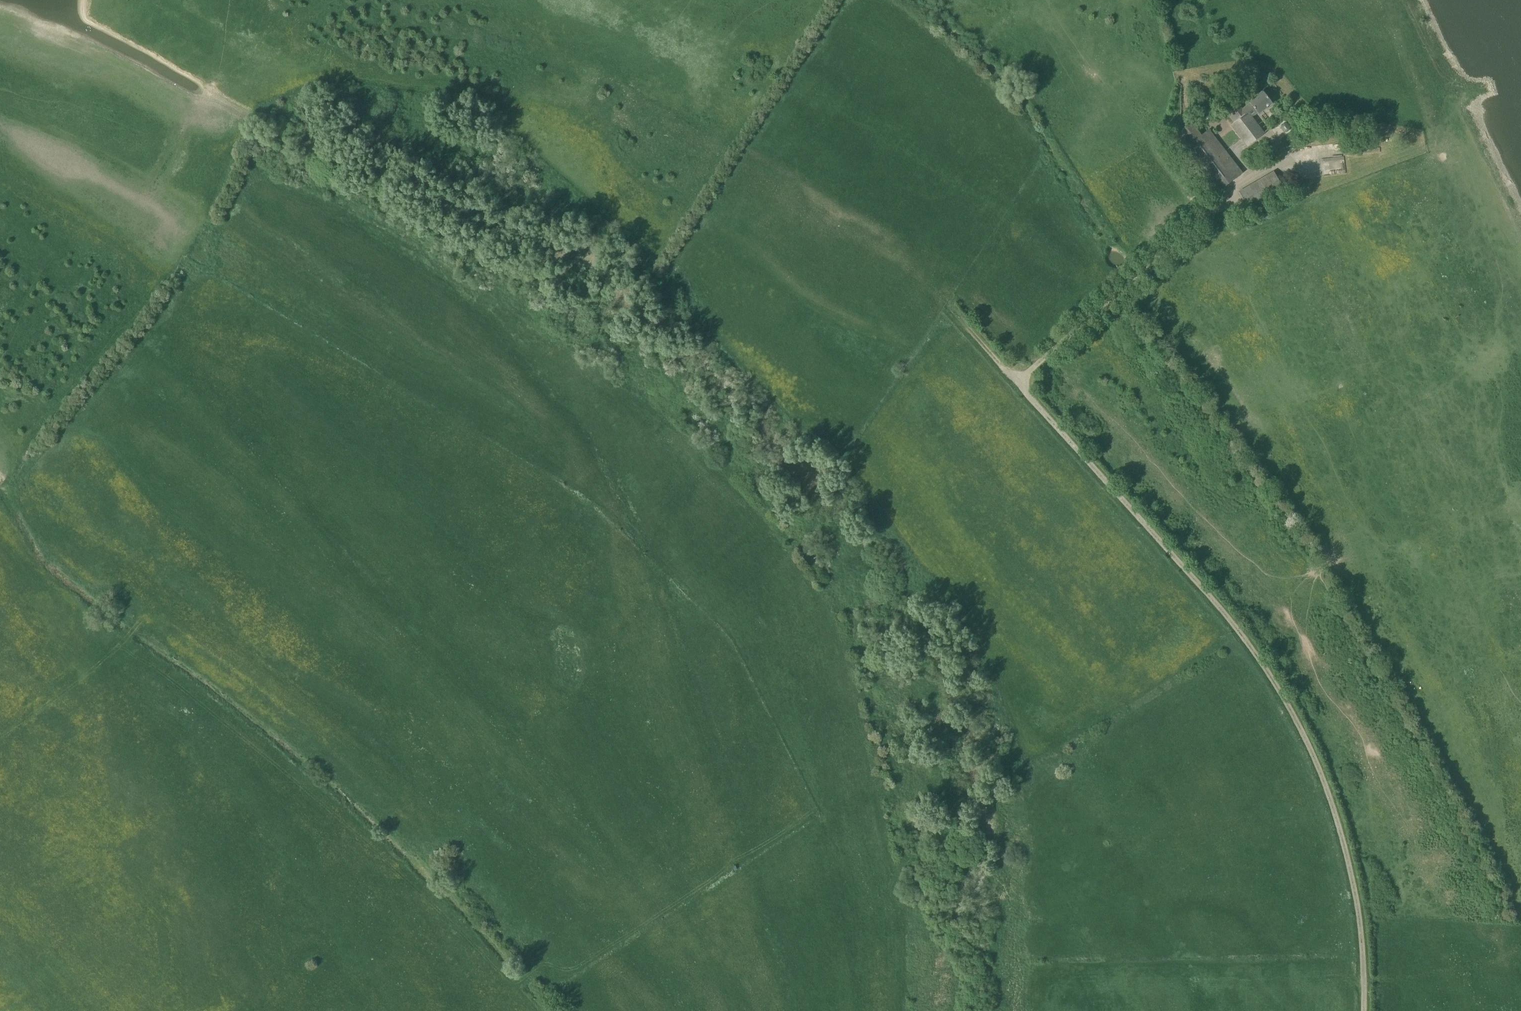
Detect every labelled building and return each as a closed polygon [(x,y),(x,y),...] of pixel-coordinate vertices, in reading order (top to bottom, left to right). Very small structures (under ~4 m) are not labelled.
[(1228,110),(1230,112),(1236,120),(1230,125),(1247,146),(1263,134),(1250,116),(1256,111),(1257,113),(1271,103),(1262,92),(1249,102),(1250,104),(1241,111),(1236,104),(1228,110)] [(1167,139),(1211,197),(1242,173),(1220,144),(1212,150),(1190,122),(1167,139)] [(1238,191),(1249,211),(1284,191),(1273,171),(1238,191)] [(1325,772),(1320,774),(1325,785),(1330,783),(1325,772)]
